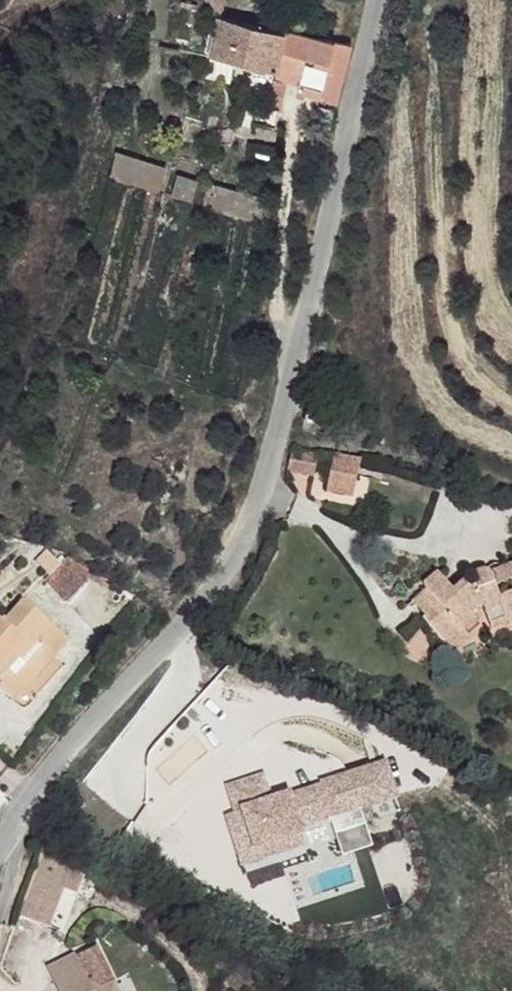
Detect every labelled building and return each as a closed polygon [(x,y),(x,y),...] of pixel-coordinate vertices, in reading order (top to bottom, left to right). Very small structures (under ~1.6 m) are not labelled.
[(217,17),(221,0),(207,0),(217,17)] [(268,7),(263,31),(281,33),(285,9),(268,7)] [(254,30),(216,24),(207,58),(248,64),(254,30)] [(263,31),(254,30),(248,64),(275,68),(283,34),(281,33),(263,31)] [(349,44),(283,34),(275,68),(307,73),(322,75),(317,99),(336,102),(349,44)] [(322,75),(307,73),(302,95),(317,99),(322,75)] [(262,122),(265,105),(254,103),(249,121),(262,122)] [(109,178),(158,190),(164,164),(115,152),(109,178)] [(250,218),(256,195),(210,182),(204,205),(250,218)] [(293,450),(289,472),(310,475),(314,456),(293,450)] [(334,457),(324,492),(350,499),(360,463),(334,457)] [(63,552),(54,549),(38,580),(63,592),(79,561),(63,552)] [(415,605),(439,635),(455,622),(457,624),(474,609),(470,604),(479,596),(484,602),(499,597),(503,607),(511,604),(511,551),(486,560),(484,558),(480,558),(476,558),(472,560),(469,564),(467,569),(468,575),(469,579),(466,580),(461,575),(450,582),(438,568),(423,579),(434,591),(418,603),(415,605)] [(409,590),(418,603),(434,591),(423,579),(409,590)] [(484,602),(486,612),(503,607),(499,597),(484,602)] [(23,606),(10,632),(0,628),(0,677),(6,680),(17,685),(12,696),(18,699),(34,710),(74,634),(23,606)] [(6,680),(0,692),(0,699),(13,707),(18,699),(12,696),(17,685),(6,680)] [(354,773),(359,796),(388,790),(383,767),(354,773)] [(226,813),(239,864),(306,847),(297,814),(352,800),(347,780),(272,799),(265,772),(225,782),(232,812),(226,813)] [(73,866),(43,855),(24,902),(53,914),(73,866)] [(73,959),(61,964),(55,973),(75,964),(73,959)] [(47,978),(55,973),(61,964),(44,972),(47,978)] [(75,964),(55,973),(50,982),(54,990),(88,990),(75,964)] [(50,982),(55,973),(47,978),(50,982)]
